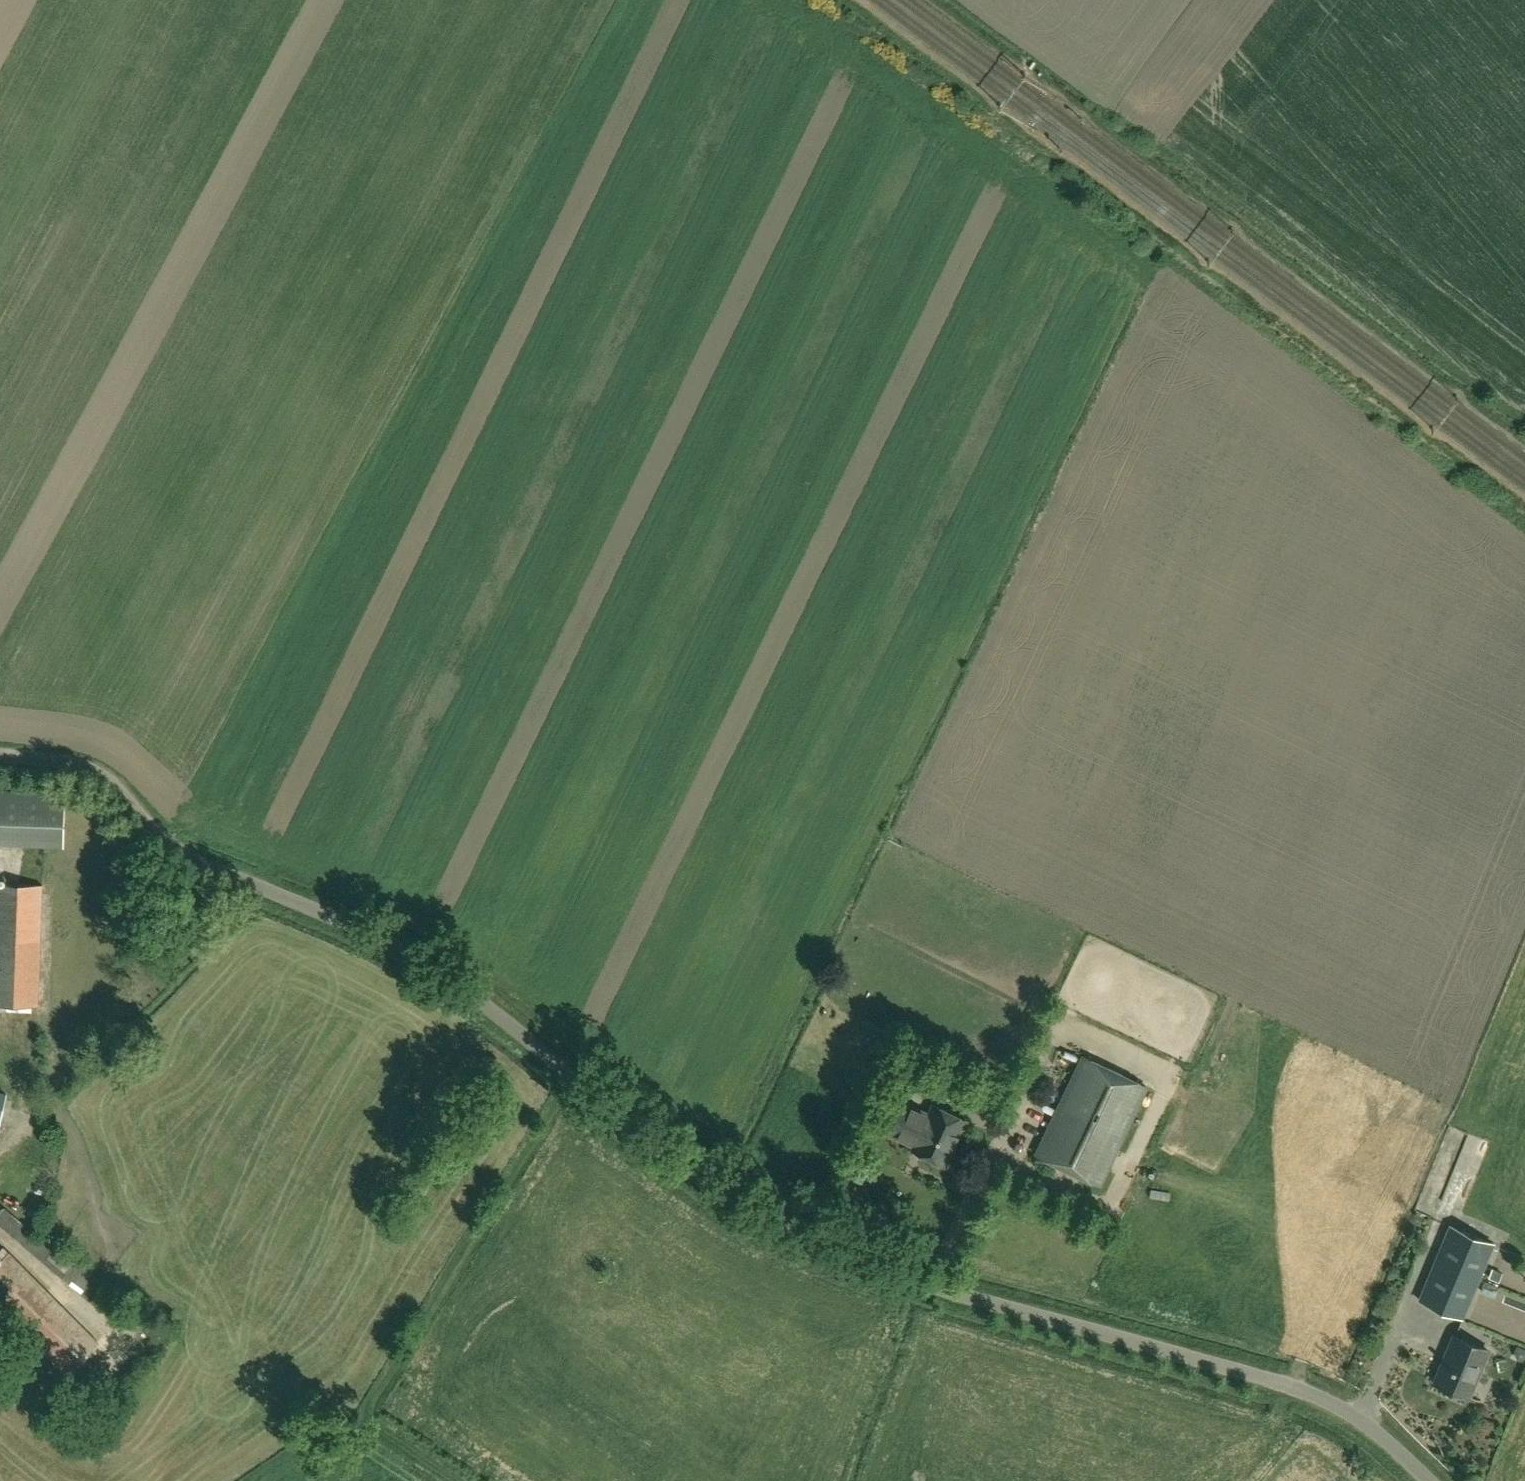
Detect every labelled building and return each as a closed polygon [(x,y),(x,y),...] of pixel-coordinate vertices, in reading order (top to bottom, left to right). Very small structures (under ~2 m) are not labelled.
[(63,843),(64,788),(0,786),(0,841),(63,843)] [(38,1005),(43,885),(0,883),(0,1004),(38,1005)] [(1147,1086),(1083,1056),(1037,1153),(1100,1183),(1147,1086)] [(913,1148),(919,1151),(945,1163),(966,1119),(934,1104),(929,1114),(898,1099),(883,1129),(915,1144),(913,1148)] [(1464,1318),(1495,1244),(1496,1242),(1449,1224),(1418,1299),(1464,1318)] [(69,1372),(100,1342),(10,1251),(4,1257),(2,1259),(0,1257),(0,1302),(69,1372)] [(1468,1396),(1488,1349),(1455,1335),(1435,1382),(1468,1396)]
